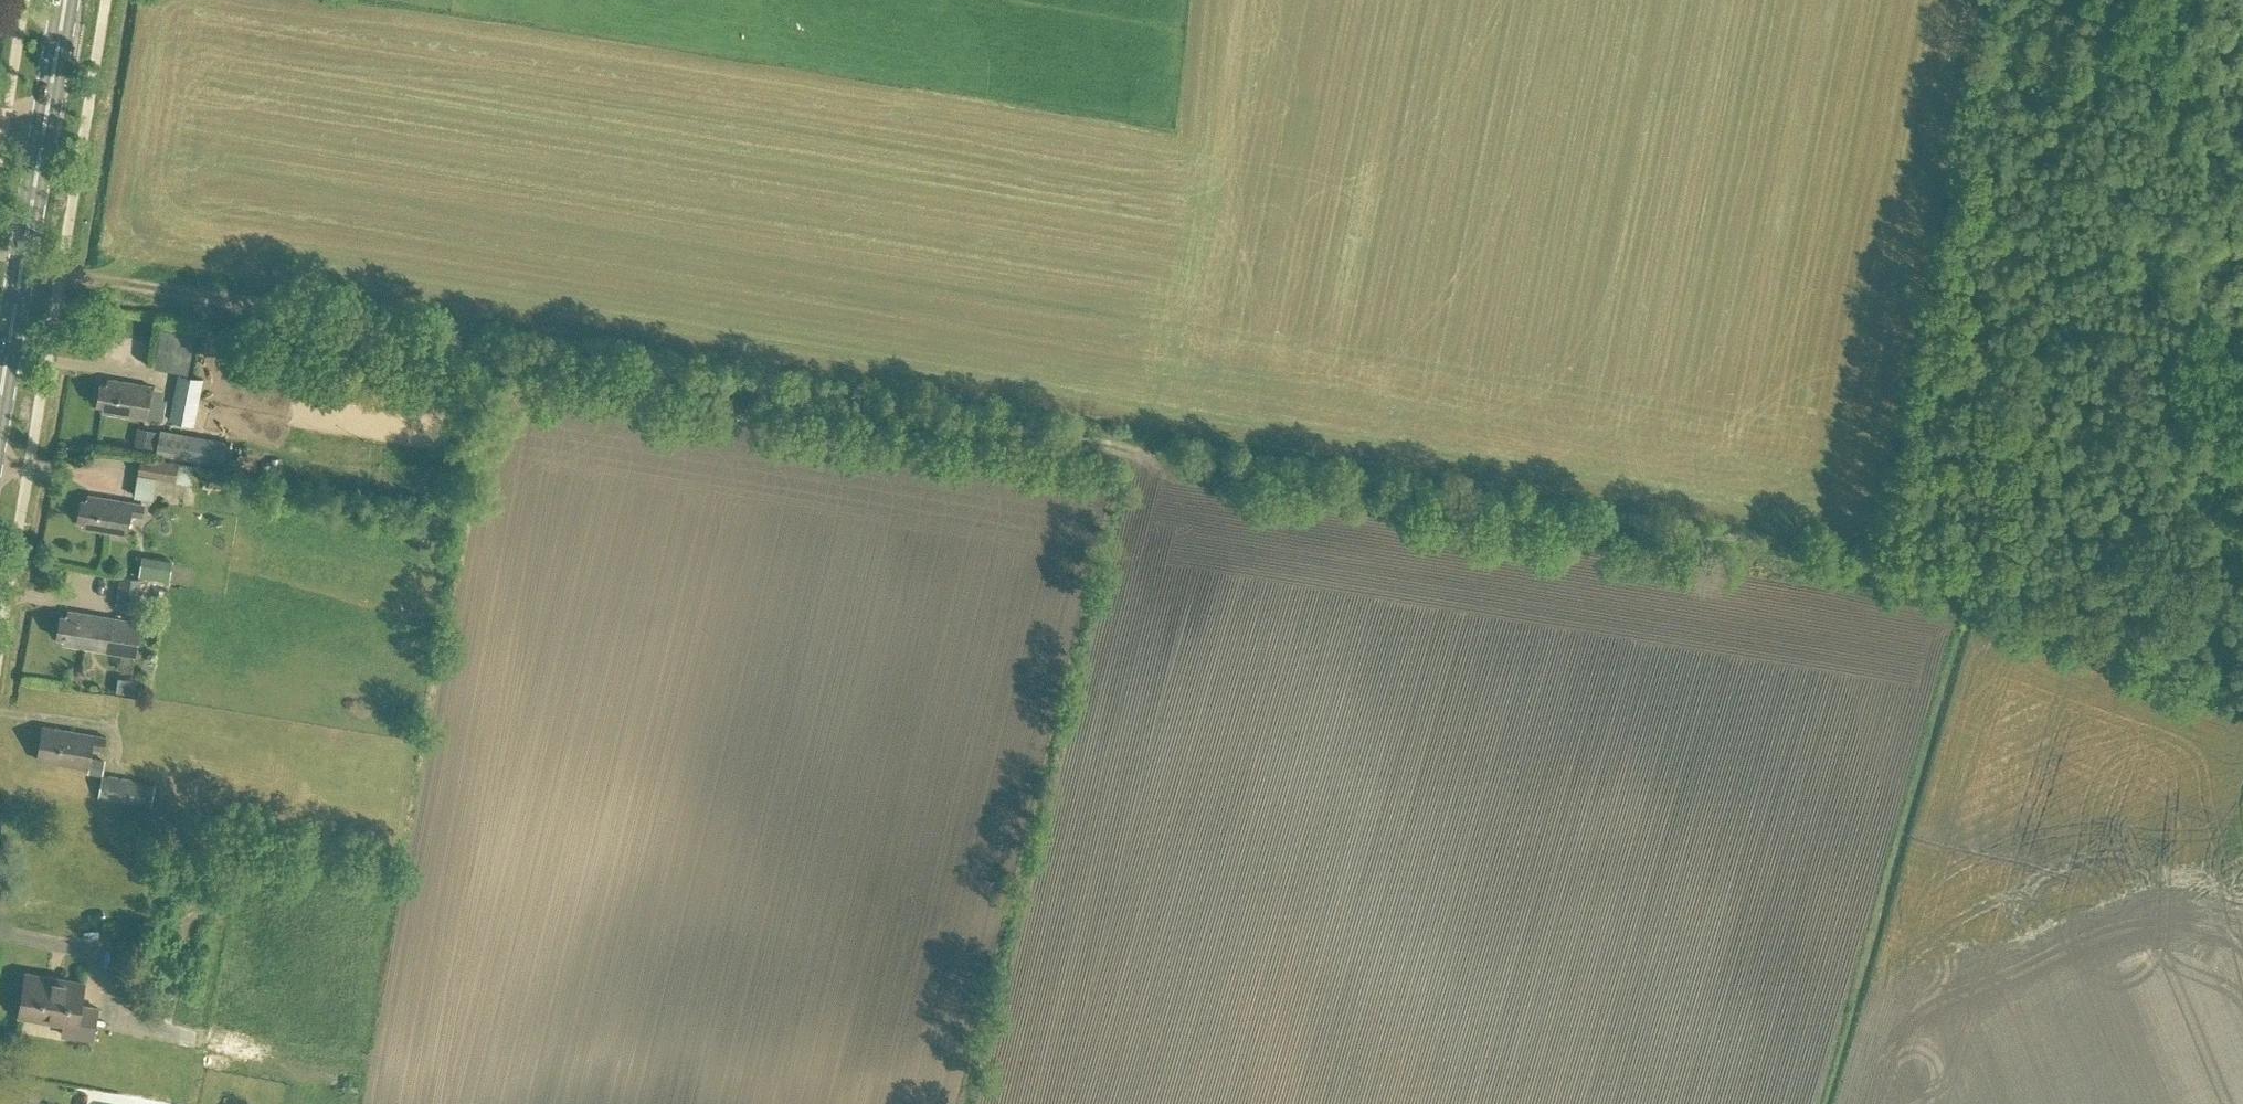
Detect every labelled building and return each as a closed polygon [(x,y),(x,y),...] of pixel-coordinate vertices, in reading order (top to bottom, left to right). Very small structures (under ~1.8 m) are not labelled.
[(195,334),(162,328),(155,367),(188,373),(195,334)] [(243,348),(241,359),(256,362),(258,351),(243,348)] [(202,379),(180,375),(172,420),(193,425),(202,379)] [(100,383),(96,404),(103,405),(102,411),(146,418),(152,386),(107,378),(106,384),(100,383)] [(190,437),(160,432),(156,454),(187,459),(190,437)] [(154,437),(136,433),(134,447),(151,450),(154,437)] [(228,443),(190,437),(187,459),(225,464),(228,443)] [(140,456),(138,474),(157,477),(189,482),(192,465),(140,456)] [(157,477),(138,474),(134,494),(154,497),(157,477)] [(88,494),(87,500),(81,499),(77,520),(84,521),(83,527),(128,534),(131,514),(140,515),(142,502),(88,494)] [(142,554),(138,576),(169,580),(173,559),(142,554)] [(142,578),(122,575),(116,606),(136,609),(142,578)] [(165,606),(168,590),(163,588),(159,605),(165,606)] [(68,610),(67,616),(61,615),(57,637),(63,638),(62,644),(134,656),(140,621),(68,610)] [(88,772),(99,774),(102,759),(91,757),(92,747),(104,749),(106,736),(43,726),(42,732),(38,753),(39,753),(38,759),(89,767),(88,772)] [(155,783),(103,774),(99,796),(152,805),(155,783)] [(85,982),(26,972),(19,1015),(64,1022),(63,1033),(93,1039),(98,1007),(81,1004),(85,982)]
